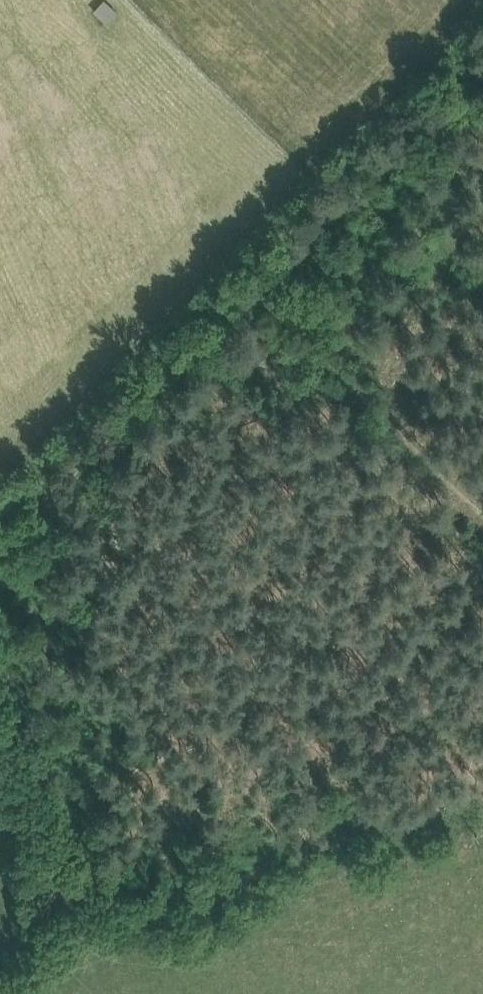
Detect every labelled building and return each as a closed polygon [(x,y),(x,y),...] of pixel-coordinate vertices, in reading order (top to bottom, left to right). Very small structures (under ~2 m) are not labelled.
[(94,12),(107,23),(118,10),(106,0),(105,0),(94,12)]
